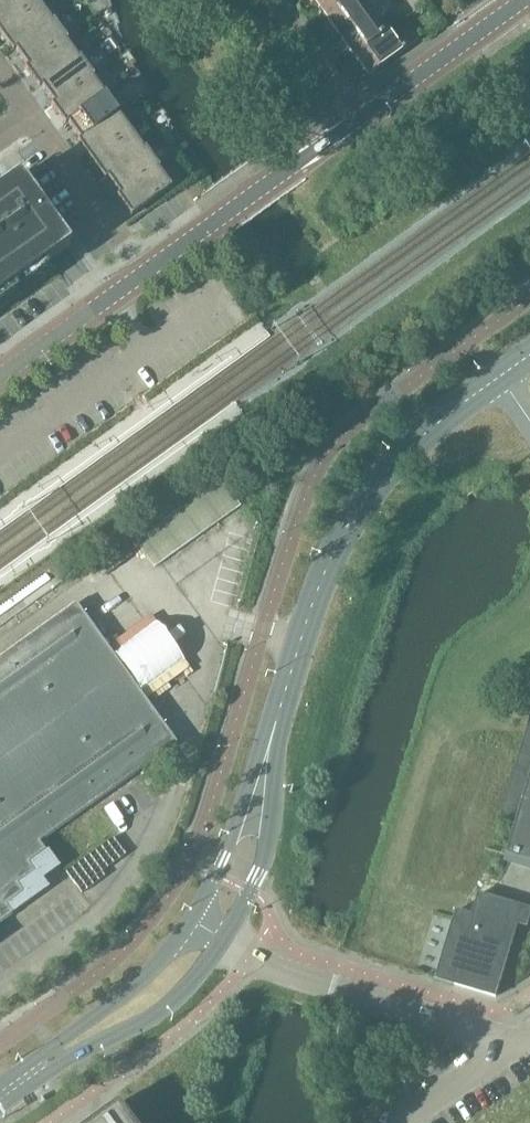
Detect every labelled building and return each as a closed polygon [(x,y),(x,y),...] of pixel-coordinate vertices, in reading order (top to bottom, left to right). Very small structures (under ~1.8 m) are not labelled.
[(0,4),(0,32),(39,4),(36,0),(6,0),(0,4)] [(326,18),(351,0),(313,0),(326,18)] [(340,37),(389,2),(388,0),(376,0),(369,5),(366,0),(351,0),(326,18),(340,37)] [(340,37),(354,56),(388,31),(379,19),(394,9),(389,2),(340,37)] [(51,22),(39,4),(0,32),(0,35),(12,51),(54,21),(53,21),(51,22)] [(12,51),(13,52),(15,50),(27,67),(25,69),(25,70),(67,40),(54,21),(12,51)] [(388,31),(354,56),(368,76),(418,41),(412,33),(397,44),(388,31)] [(38,88),(80,58),(79,57),(78,58),(66,42),(67,41),(67,40),(25,70),(38,88)] [(93,76),(80,58),(38,88),(39,89),(42,87),(54,103),(51,105),(51,106),(93,76)] [(92,78),(94,77),(93,76),(51,106),(64,125),(106,95),(106,94),(104,95),(92,78)] [(119,113),(106,95),(64,125),(65,125),(68,123),(80,140),(77,142),(78,143),(119,113)] [(120,114),(119,113),(78,143),(91,161),(131,132),(118,115),(120,114)] [(145,149),(143,150),(131,132),(91,161),(104,179),(146,149),(145,149)] [(159,168),(146,149),(104,179),(105,180),(107,178),(119,195),(116,197),(117,198),(159,168)] [(158,170),(159,169),(159,168),(117,198),(131,217),(171,188),(158,170)] [(69,248),(25,186),(12,196),(6,187),(0,191),(0,298),(69,248)] [(12,914),(6,906),(23,893),(17,885),(34,872),(28,864),(45,851),(39,843),(176,744),(177,744),(151,707),(76,604),(0,659),(0,923),(12,914)] [(503,817),(521,823),(510,860),(529,865),(529,728),(503,817)] [(438,976),(437,976),(436,978),(436,979),(436,980),(453,985),(453,984),(496,997),(518,925),(521,916),(523,907),(493,898),(480,894),(480,895),(473,916),(457,911),(438,976)] [(91,1122),(131,1122),(117,1104),(91,1122)]
